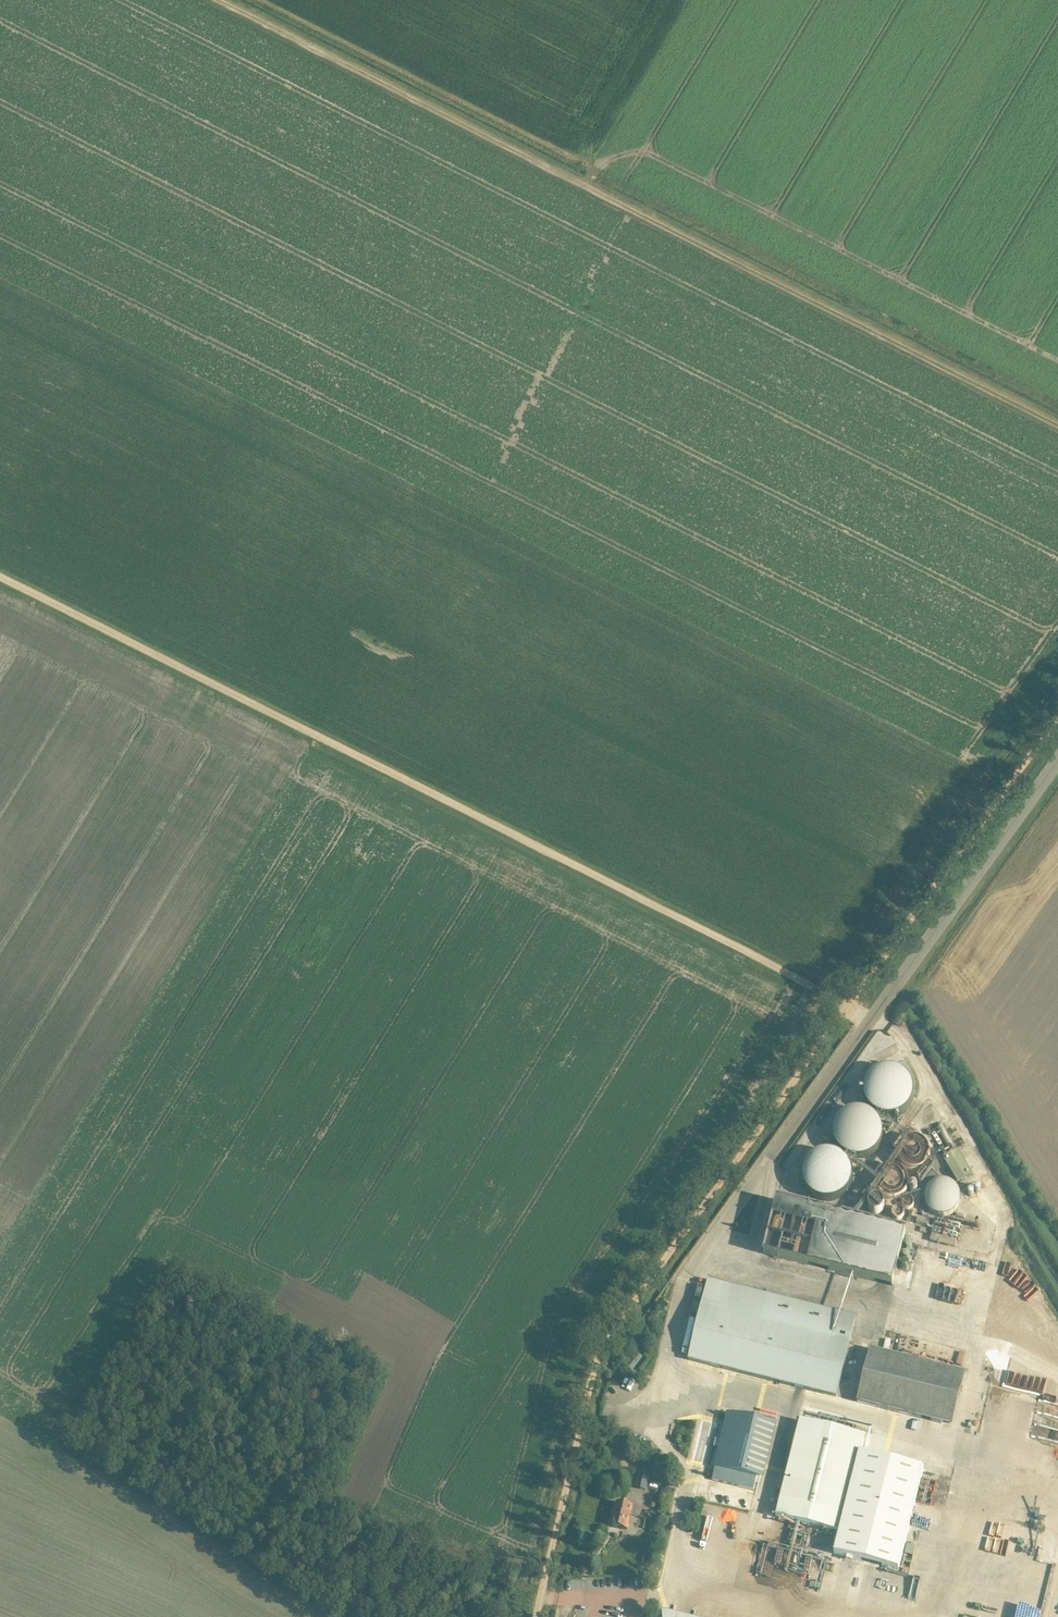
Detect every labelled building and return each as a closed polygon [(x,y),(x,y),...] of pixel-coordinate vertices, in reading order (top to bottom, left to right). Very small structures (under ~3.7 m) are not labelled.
[(880,1112),(886,1114),(893,1114),(900,1113),(905,1109),(910,1105),(913,1099),(915,1092),(914,1086),(912,1079),(908,1073),(902,1069),(895,1066),(887,1066),(880,1068),(874,1072),(870,1077),(867,1084),(866,1090),(867,1097),(870,1103),(874,1108),(880,1112)] [(850,1159),(857,1160),(864,1159),(870,1157),(876,1152),(880,1147),(882,1140),(882,1134),(881,1127),(878,1121),(873,1116),(866,1112),(859,1111),(852,1111),(846,1114),(840,1118),(836,1124),(834,1131),(833,1138),(835,1145),(839,1151),(844,1156),(850,1159)] [(899,1158),(902,1163),(906,1166),(911,1168),(916,1168),(921,1167),(925,1164),(929,1160),(931,1154),(931,1148),(928,1143),(924,1138),(919,1136),(913,1135),(907,1137),(902,1141),(899,1146),(898,1152),(899,1158)] [(817,1199),(825,1201),(832,1201),(838,1199),(844,1195),(848,1190),(851,1183),(852,1177),(852,1170),(849,1163),(845,1158),(839,1154),(832,1151),(825,1151),(818,1152),(812,1156),(807,1161),(803,1167),(802,1175),(802,1182),(806,1189),(811,1195),(817,1199)] [(973,1174),(959,1151),(946,1159),(960,1182),(973,1174)] [(888,1196),(894,1197),(898,1196),(903,1194),(906,1190),(908,1185),(909,1181),(907,1175),(904,1170),(899,1166),(893,1165),(887,1166),(881,1170),(878,1174),(877,1180),(877,1185),(879,1190),(883,1194),(888,1196)] [(937,1215),(942,1217),(948,1216),(954,1213),(958,1209),(960,1204),(961,1198),(959,1192),(956,1187),(950,1183),(944,1182),(938,1182),(932,1185),(928,1190),(926,1196),(926,1202),(928,1207),(931,1212),(937,1215)] [(763,1253),(893,1285),(906,1233),(776,1200),(763,1253)] [(1027,1273),(1024,1284),(1032,1286),(1035,1275),(1027,1273)] [(688,1359),(836,1396),(856,1317),(708,1280),(688,1359)] [(857,1401),(942,1423),(952,1425),(966,1372),(870,1349),(857,1401)] [(743,1461),(752,1419),(728,1414),(712,1479),(751,1488),(754,1476),(757,1464),(743,1461)] [(757,1464),(754,1476),(766,1479),(779,1426),(752,1419),(743,1461),(757,1464)] [(776,1517),(841,1533),(836,1554),(898,1569),(923,1468),(861,1453),(865,1436),(800,1420),(776,1517)] [(642,1464),(636,1487),(646,1489),(651,1466),(642,1464)] [(612,1526),(617,1527),(627,1530),(633,1506),(617,1502),(612,1526)]
